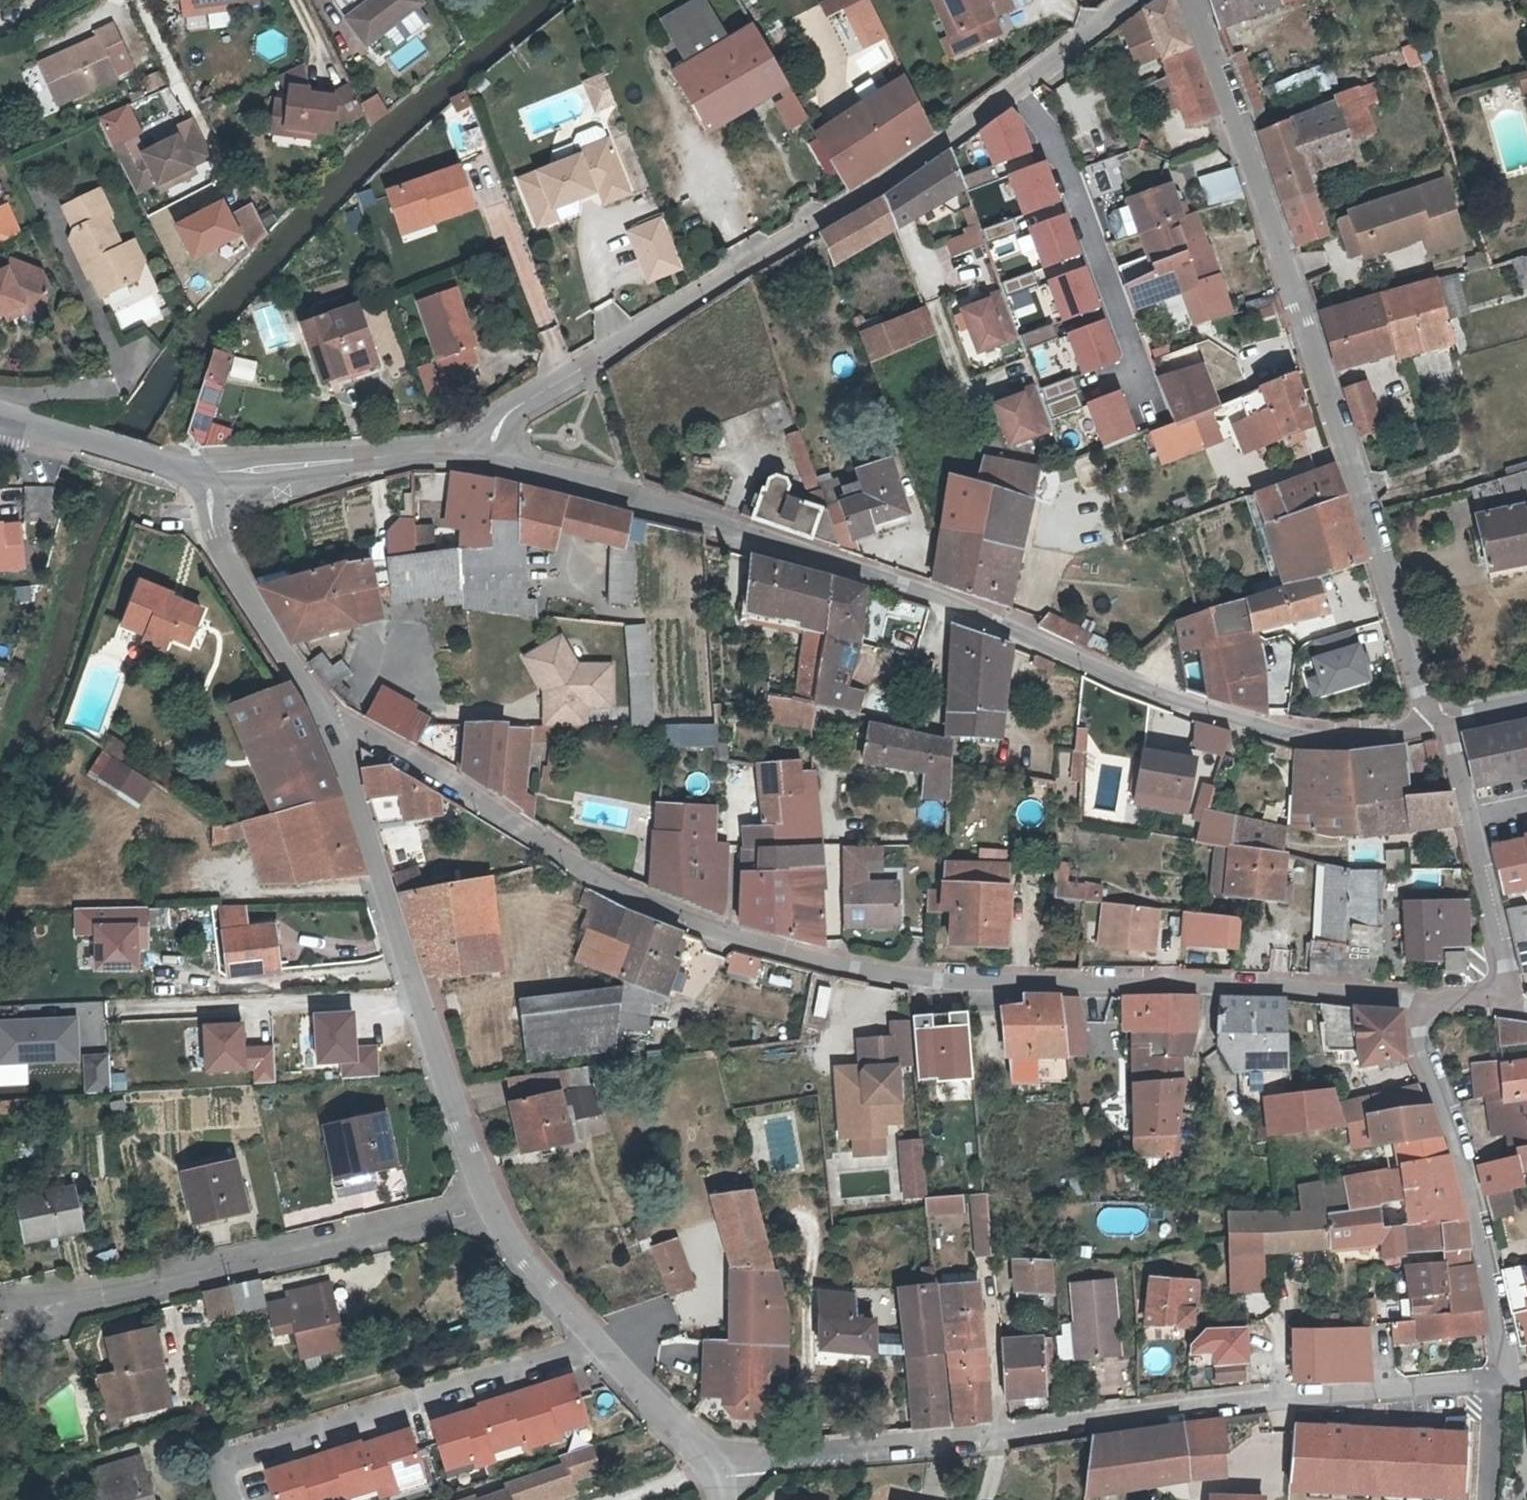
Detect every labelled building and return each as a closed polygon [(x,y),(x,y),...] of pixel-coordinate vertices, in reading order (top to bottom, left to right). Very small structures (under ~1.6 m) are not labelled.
[(207,11),(226,9),(225,3),(239,1),(240,4),(257,2),(257,0),(183,0),(184,8),(206,5),(207,11)] [(346,21),(366,46),(420,4),(417,0),(373,0),(346,21)] [(691,63),(730,41),(707,0),(701,0),(666,20),(691,63)] [(869,0),(823,0),(828,11),(845,4),(863,45),(885,36),(869,0)] [(1003,15),(1032,2),(1032,0),(930,0),(947,37),(956,55),(1001,34),(994,19),(989,7),(997,3),(1003,15)] [(1197,62),(1173,0),(1159,0),(1143,11),(1157,60),(1163,63),(1169,77),(1197,62)] [(1280,0),(1211,0),(1221,28),(1281,4),(1280,0)] [(989,7),(994,19),(1003,15),(997,3),(989,7)] [(206,5),(184,8),(184,14),(207,11),(206,5)] [(1134,70),(1157,60),(1143,11),(1117,27),(1134,70)] [(69,52),(41,64),(57,97),(116,69),(111,60),(128,52),(111,17),(94,25),(96,30),(65,45),(69,52)] [(691,63),(676,72),(695,105),(752,72),(766,96),(789,83),(756,26),(730,41),(691,63)] [(391,55),(399,66),(423,48),(415,37),(391,55)] [(956,55),(947,37),(938,41),(946,60),(956,55)] [(69,52),(65,45),(38,58),(41,64),(69,52)] [(1249,115),(1264,110),(1243,50),(1228,55),(1249,115)] [(111,60),(116,69),(132,62),(128,52),(111,60)] [(1197,62),(1169,77),(1189,128),(1219,117),(1197,62)] [(282,73),(289,87),(295,88),(292,102),(280,101),(275,128),(296,132),(297,132),(296,139),(315,142),(316,136),(332,138),(335,122),(348,125),(365,117),(358,101),(349,85),(334,92),(333,98),(316,95),(315,100),(305,98),(307,88),(302,63),(298,65),(282,73)] [(752,72),(695,105),(709,129),(766,96),(752,72)] [(289,87),(282,73),(279,75),(285,87),(289,87)] [(893,80),(871,95),(817,132),(849,188),(930,133),(903,73),(893,80)] [(589,82),(600,110),(616,103),(608,83),(605,75),(589,82)] [(600,110),(589,82),(585,83),(597,111),(600,110)] [(465,87),(453,98),(457,107),(471,101),(465,87)] [(1360,87),(1335,97),(1337,102),(1351,141),(1361,137),(1376,132),(1360,87)] [(376,91),(358,102),(370,122),(388,111),(376,91)] [(1351,141),(1337,102),(1259,132),(1277,185),(1305,175),(1367,152),(1361,137),(1351,141)] [(1029,150),(1017,117),(1009,110),(980,131),(994,163),(1029,150)] [(159,177),(194,160),(193,158),(210,150),(191,112),(173,121),(177,128),(160,136),(145,144),(143,145),(158,174),(159,177)] [(177,128),(173,121),(157,129),(160,136),(177,128)] [(113,135),(123,155),(143,145),(145,144),(135,125),(113,135)] [(555,213),(600,193),(607,194),(621,189),(624,181),(615,156),(616,155),(614,149),(612,149),(604,131),(596,127),(577,137),(574,145),(578,154),(580,158),(548,174),(522,185),(542,232),(555,226),(558,219),(555,213)] [(296,132),(275,128),(274,135),(296,139),(297,132),(296,132)] [(143,145),(123,155),(138,184),(158,174),(143,145)] [(952,151),(901,185),(913,218),(965,188),(952,151)] [(194,160),(159,177),(162,182),(196,165),(194,160)] [(1087,166),(1091,186),(1117,180),(1113,161),(1087,166)] [(1059,202),(1044,163),(1010,176),(1025,215),(1059,202)] [(962,176),(968,192),(1000,180),(994,164),(962,176)] [(435,214),(438,220),(476,207),(463,167),(390,191),(402,225),(435,214)] [(1211,207),(1243,197),(1234,167),(1201,177),(1211,207)] [(1284,207),(1312,197),(1305,175),(1277,185),(1284,207)] [(1345,238),(1357,234),(1363,251),(1364,256),(1424,236),(1429,251),(1464,239),(1443,177),(1348,210),(1350,215),(1339,219),(1345,238)] [(102,181),(65,200),(79,228),(73,232),(88,263),(92,260),(96,269),(105,289),(139,272),(133,259),(124,240),(108,208),(113,205),(102,181)] [(607,194),(600,193),(605,205),(630,195),(624,181),(621,189),(607,194)] [(901,185),(881,198),(894,229),(913,218),(901,185)] [(1139,231),(1176,219),(1183,217),(1177,200),(1170,203),(1164,185),(1126,197),(1128,202),(1139,231)] [(1312,197),(1284,207),(1296,242),(1325,233),(1312,197)] [(267,227),(252,198),(234,207),(252,243),(267,227)] [(841,222),(852,251),(894,229),(881,198),(841,222)] [(1139,231),(1128,202),(1111,208),(1109,219),(1117,238),(1139,231)] [(10,238),(23,232),(9,205),(0,209),(0,243),(10,238)] [(1183,217),(1176,219),(1187,254),(1208,248),(1195,213),(1183,217)] [(435,214),(402,225),(406,235),(439,224),(438,220),(435,214)] [(661,215),(637,224),(639,229),(662,220),(661,215)] [(1078,254),(1063,216),(1029,229),(1044,268),(1078,254)] [(981,230),(987,245),(1019,233),(1013,219),(981,230)] [(1187,254),(1176,219),(1139,231),(1152,266),(1187,254)] [(639,229),(632,231),(651,280),(682,269),(662,220),(639,229)] [(820,234),(831,262),(852,251),(841,222),(820,234)] [(977,226),(942,239),(948,257),(984,245),(977,226)] [(632,231),(629,233),(648,282),(651,280),(632,231)] [(124,240),(133,259),(146,253),(136,234),(124,240)] [(1357,234),(1345,238),(1351,255),(1363,251),(1357,234)] [(1208,248),(1187,254),(1197,285),(1208,319),(1231,313),(1208,248)] [(1322,249),(1299,257),(1303,271),(1327,264),(1322,249)] [(1152,266),(1121,284),(1130,309),(1197,285),(1187,254),(1152,266)] [(8,315),(19,310),(26,306),(44,313),(53,289),(47,275),(14,263),(11,272),(0,277),(0,318),(8,315)] [(1098,308),(1083,269),(1048,282),(1063,321),(1098,308)] [(1001,283),(1006,298),(1038,286),(1033,271),(1001,283)] [(1449,273),(1458,305),(1465,304),(1457,271),(1449,273)] [(1438,291),(1443,309),(1458,305),(1449,273),(1434,276),(1438,291)] [(1452,342),(1443,309),(1438,291),(1434,276),(1406,284),(1408,288),(1379,296),(1396,352),(1421,345),(1422,350),(1452,342)] [(457,285),(418,299),(439,359),(446,356),(452,372),(476,363),(472,348),(478,345),(457,285)] [(1000,290),(982,297),(984,300),(959,310),(974,352),(1015,336),(1000,290)] [(1338,370),(1396,352),(1379,296),(1320,313),(1338,370)] [(1248,301),(1251,319),(1277,315),(1274,297),(1248,301)] [(347,378),(380,367),(358,305),(303,323),(321,379),(344,372),(347,378)] [(26,306),(19,310),(22,317),(26,315),(41,321),(44,313),(26,306)] [(895,348),(934,331),(924,306),(885,321),(895,348)] [(22,317),(19,310),(8,315),(11,321),(22,317)] [(895,348),(885,321),(858,332),(868,360),(879,355),(895,348)] [(1118,361),(1103,322),(1069,336),(1084,374),(1118,361)] [(1017,337),(1023,352),(1058,339),(1053,324),(1017,337)] [(234,356),(217,350),(191,428),(196,440),(203,446),(229,445),(235,430),(213,421),(234,356)] [(1156,377),(1170,417),(1207,403),(1217,400),(1200,360),(1156,377)] [(430,361),(418,365),(428,393),(440,389),(430,361)] [(1271,409),(1231,424),(1241,451),(1295,432),(1297,439),(1307,436),(1304,429),(1313,425),(1293,372),(1262,383),(1271,409)] [(1036,391),(1041,406),(1074,394),(1068,379),(1036,391)] [(1358,434),(1385,426),(1371,381),(1344,389),(1358,434)] [(1017,392),(990,402),(1003,442),(1047,427),(1032,383),(1016,388),(1017,392)] [(181,395),(197,400),(200,391),(184,386),(181,395)] [(1133,431),(1119,393),(1089,405),(1102,442),(1133,431)] [(1041,407),(1046,421),(1078,410),(1073,395),(1041,407)] [(793,427),(784,397),(759,404),(769,434),(793,427)] [(1207,403),(1170,417),(1171,421),(1148,430),(1158,458),(1218,434),(1207,403)] [(827,508),(801,430),(792,434),(814,505),(786,496),(789,485),(785,477),(776,474),(770,477),(767,487),(764,486),(756,508),(747,506),(743,515),(841,549),(827,508)] [(1010,607),(1015,584),(996,580),(1002,548),(1018,551),(1034,466),(981,456),(976,479),(949,476),(936,582),(945,586),(1005,604),(1010,607)] [(847,501),(827,508),(841,549),(860,556),(855,538),(874,532),(871,525),(891,517),(888,511),(906,504),(891,460),(859,470),(862,482),(844,488),(847,501)] [(1526,469),(1526,460),(1503,467),(1504,476),(1526,469)] [(1257,491),(1268,523),(1345,496),(1334,463),(1257,491)] [(1504,476),(1470,486),(1487,572),(1526,563),(1526,469),(1504,476)] [(502,544),(498,484),(453,472),(452,505),(454,529),(466,528),(468,549),(502,544)] [(468,549),(440,552),(422,555),(393,558),(393,588),(277,618),(289,642),(327,633),(329,639),(338,638),(337,631),(355,630),(377,621),(373,603),(447,588),(449,603),(461,602),(460,607),(535,614),(535,603),(522,601),(530,545),(533,526),(588,542),(624,552),(631,522),(632,520),(498,484),(502,544),(468,549)] [(52,521),(51,487),(24,487),(24,521),(52,521)] [(1270,528),(1273,539),(1350,513),(1345,496),(1268,523),(1270,528)] [(871,525),(874,532),(911,520),(906,504),(888,511),(891,517),(871,525)] [(1288,585),(1325,578),(1366,565),(1350,513),(1273,539),(1288,585)] [(438,523),(419,524),(422,555),(440,552),(438,523)] [(533,526),(530,545),(583,559),(588,542),(533,526)] [(996,580),(1015,584),(1020,560),(1017,559),(1018,551),(1002,548),(996,580)] [(754,557),(749,604),(799,617),(798,623),(826,631),(834,580),(754,557)] [(261,586),(277,618),(393,588),(393,558),(365,562),(346,565),(335,568),(293,578),(261,586)] [(1487,572),(1490,582),(1526,574),(1526,563),(1487,572)] [(291,569),(259,577),(261,586),(293,578),(291,569)] [(139,625),(156,581),(142,574),(122,617),(139,625)] [(1288,585),(1274,591),(1283,627),(1337,616),(1325,578),(1288,585)] [(834,580),(826,631),(825,639),(820,669),(814,708),(838,712),(844,691),(858,642),(860,642),(866,590),(834,580)] [(156,581),(139,625),(146,628),(143,633),(162,642),(168,628),(187,637),(202,604),(182,595),(179,602),(168,596),(171,590),(172,588),(156,581)] [(179,602),(182,595),(171,590),(168,596),(179,602)] [(1283,627),(1274,591),(1237,602),(1241,617),(1260,636),(1283,627)] [(1272,715),(1269,675),(1239,678),(1221,623),(1241,617),(1237,602),(1175,621),(1185,689),(1272,715)] [(799,617),(749,604),(746,617),(825,639),(826,631),(798,623),(799,617)] [(1044,617),(1038,625),(1083,646),(1090,631),(1050,610),(1044,617)] [(1239,678),(1269,675),(1260,636),(1241,617),(1221,623),(1239,678)] [(626,624),(627,655),(647,654),(645,623),(626,624)] [(999,735),(1012,646),(955,624),(954,634),(948,686),(947,736),(999,735)] [(1354,626),(1317,638),(1323,655),(1316,658),(1327,691),(1371,676),(1354,626)] [(557,638),(535,652),(545,668),(533,676),(542,691),(543,691),(551,691),(552,706),(543,706),(543,726),(579,726),(585,726),(584,706),(610,706),(609,665),(574,665),(557,638)] [(535,652),(522,660),(533,676),(545,668),(535,652)] [(1052,671),(1055,663),(1034,654),(1031,662),(1052,671)] [(317,678),(328,670),(318,657),(307,666),(317,678)] [(328,670),(317,678),(329,694),(339,686),(336,682),(345,674),(336,663),(328,670)] [(803,665),(797,704),(812,707),(814,708),(820,669),(803,665)] [(277,812),(337,798),(304,714),(288,686),(230,708),(245,745),(247,749),(274,739),(287,767),(259,778),(277,812)] [(339,686),(329,694),(338,703),(347,696),(339,686)] [(768,705),(768,699),(769,687),(758,687),(757,705),(768,705)] [(551,691),(543,691),(543,706),(552,706),(551,691)] [(862,694),(844,691),(838,712),(858,716),(862,694)] [(396,736),(408,715),(373,696),(361,717),(396,736)] [(807,728),(812,707),(797,704),(768,699),(768,705),(765,720),(807,728)] [(924,710),(913,708),(909,727),(920,729),(924,710)] [(415,746),(425,728),(426,726),(408,715),(396,736),(415,746)] [(1462,732),(1472,771),(1476,785),(1501,780),(1498,764),(1526,757),(1526,719),(1462,732)] [(1198,720),(1191,746),(1227,758),(1234,732),(1198,720)] [(715,724),(681,725),(682,743),(716,744),(715,724)] [(533,741),(580,740),(579,726),(543,726),(533,727),(533,741)] [(468,728),(466,777),(499,800),(505,727),(468,728)] [(533,727),(505,727),(499,800),(521,816),(520,796),(526,800),(530,741),(533,741),(533,727)] [(461,728),(459,772),(466,777),(468,728),(461,728)] [(947,746),(947,743),(870,730),(865,763),(906,770),(946,777),(947,761),(947,746)] [(86,771),(139,803),(153,781),(119,760),(128,746),(109,734),(86,771)] [(247,749),(259,778),(287,767),(274,739),(247,749)] [(558,745),(551,743),(547,767),(554,768),(558,745)] [(716,744),(682,743),(682,758),(717,759),(716,744)] [(1402,745),(1382,749),(1390,800),(1394,800),(1410,798),(1402,745)] [(1071,779),(1082,781),(1084,750),(1078,748),(1076,748),(1071,779)] [(1354,804),(1348,753),(1315,754),(1296,749),(1296,829),(1334,838),(1357,837),(1354,804)] [(1348,753),(1354,804),(1390,800),(1382,749),(1348,753)] [(1145,750),(1136,805),(1192,815),(1201,760),(1145,750)] [(440,817),(438,794),(362,752),(365,792),(377,827),(440,817)] [(1501,780),(1526,775),(1526,757),(1498,764),(1501,780)] [(756,849),(782,847),(779,816),(778,807),(805,805),(803,791),(802,779),(801,765),(752,764),(756,780),(766,779),(769,797),(759,797),(765,825),(744,827),(744,850),(756,849)] [(543,780),(553,782),(554,768),(547,767),(545,767),(543,780)] [(946,777),(906,770),(903,793),(946,801),(946,793),(946,777)] [(256,817),(277,812),(259,778),(243,786),(256,817)] [(803,791),(805,805),(817,803),(814,778),(802,779),(803,791)] [(766,779),(756,780),(759,797),(769,797),(766,779)] [(1278,794),(1278,820),(1288,820),(1288,794),(1278,794)] [(1450,794),(1410,798),(1415,828),(1430,830),(1457,823),(1454,812),(1450,794)] [(526,800),(520,796),(521,816),(533,824),(534,804),(526,800)] [(365,878),(337,798),(277,812),(256,817),(223,825),(212,818),(211,845),(248,837),(262,885),(301,885),(365,878)] [(1415,828),(1410,798),(1394,800),(1390,800),(1396,836),(1415,828)] [(1390,800),(1354,804),(1357,837),(1396,836),(1390,800)] [(682,833),(683,805),(660,803),(658,831),(682,833)] [(809,845),(821,844),(817,803),(805,805),(809,845)] [(713,868),(712,852),(712,847),(712,807),(683,805),(682,833),(692,832),(691,866),(713,868)] [(782,847),(809,845),(805,805),(778,807),(779,816),(782,847)] [(1234,846),(1237,816),(1211,810),(1203,841),(1234,846)] [(1287,827),(1237,816),(1234,846),(1282,854),(1287,827)] [(724,900),(725,869),(713,868),(691,866),(692,832),(682,833),(658,831),(654,830),(651,863),(654,864),(653,890),(676,900),(699,910),(699,891),(713,892),(714,897),(724,900)] [(1492,846),(1501,892),(1526,887),(1526,838),(1492,846)] [(812,865),(822,864),(821,844),(809,845),(782,847),(756,849),(757,870),(790,868),(790,891),(813,891),(812,865)] [(864,869),(864,845),(843,844),(839,844),(842,927),(898,925),(896,881),(879,882),(864,882),(864,869)] [(879,846),(864,845),(864,869),(879,869),(879,846)] [(1287,855),(1282,854),(1234,846),(1227,895),(1250,898),(1250,905),(1263,907),(1264,900),(1290,902),(1290,884),(1284,883),(1287,855)] [(791,940),(790,891),(790,868),(757,870),(756,849),(744,850),(741,850),(739,925),(763,932),(791,940)] [(822,891),(822,864),(812,865),(813,891),(819,890),(822,891)] [(1313,938),(1324,940),(1330,867),(1321,865),(1313,938)] [(943,893),(942,916),(954,916),(949,944),(1003,945),(1005,897),(1005,877),(1004,868),(944,866),(943,881),(943,893)] [(1339,941),(1340,929),(1347,872),(1330,867),(1324,940),(1339,941)] [(399,896),(421,892),(414,871),(392,876),(399,896)] [(1055,872),(1053,894),(1100,900),(1102,878),(1055,872)] [(1376,872),(1347,872),(1340,929),(1373,927),(1376,872)] [(469,885),(471,974),(500,970),(498,880),(469,885)] [(471,974),(469,885),(421,892),(399,896),(411,936),(423,974),(434,974),(436,980),(471,974)] [(613,940),(628,910),(615,902),(603,895),(588,889),(579,907),(598,916),(577,962),(619,979),(632,950),(613,940)] [(813,891),(790,891),(791,940),(822,946),(819,890),(813,891)] [(718,917),(724,900),(714,897),(713,892),(699,891),(699,910),(718,917)] [(930,915),(942,916),(943,893),(930,893),(930,915)] [(1403,958),(1440,959),(1440,949),(1441,947),(1469,944),(1467,902),(1431,902),(1403,900),(1403,958)] [(274,970),(269,924),(248,921),(246,901),(218,904),(226,976),(274,970)] [(1161,909),(1106,904),(1101,944),(1156,950),(1161,909)] [(147,907),(77,907),(77,930),(93,930),(93,971),(137,971),(137,950),(147,950),(147,907)] [(632,950),(619,979),(661,997),(690,934),(628,910),(613,940),(632,950)] [(1240,917),(1184,912),(1183,970),(1215,971),(1216,966),(1230,966),(1231,972),(1240,972),(1243,917),(1240,917)] [(1373,927),(1340,929),(1343,981),(1372,984),(1373,927)] [(1343,981),(1340,929),(1339,941),(1324,940),(1313,938),(1310,978),(1343,981)] [(1467,971),(1467,951),(1445,951),(1445,970),(1467,971)] [(817,985),(812,1014),(824,1016),(829,986),(817,985)] [(527,1060),(614,1047),(619,987),(519,1004),(527,1060)] [(1011,1085),(1070,1085),(1070,1083),(1067,1059),(1061,995),(1041,995),(1011,997),(1011,1006),(1005,1007),(1011,1085)] [(1079,995),(1061,995),(1067,1059),(1086,1059),(1084,1019),(1079,995)] [(1154,1047),(1154,1057),(1185,1056),(1186,1032),(1197,1032),(1198,996),(1126,996),(1127,1030),(1130,1030),(1133,1030),(1134,1047),(1154,1047)] [(1254,1096),(1263,1095),(1290,1092),(1282,1001),(1282,999),(1222,997),(1221,1044),(1235,1068),(1244,1067),(1244,1098),(1254,1096)] [(81,1057),(83,1093),(111,1092),(106,1001),(49,1004),(50,1016),(0,1019),(0,1061),(81,1057)] [(1394,1057),(1409,1056),(1401,1013),(1400,1009),(1380,1009),(1374,1009),(1369,1008),(1363,1008),(1321,1004),(1329,1047),(1359,1047),(1363,1065),(1376,1063),(1394,1057)] [(351,1008),(311,1010),(314,1060),(340,1058),(341,1076),(376,1074),(374,1047),(353,1048),(351,1008)] [(965,1011),(912,1016),(917,1078),(935,1077),(936,1085),(971,1082),(965,1011)] [(1498,1062),(1501,1093),(1501,1098),(1526,1094),(1526,1052),(1525,1039),(1511,1040),(1509,1016),(1495,1014),(1496,1022),(1497,1033),(1498,1062)] [(912,1063),(909,1016),(887,1018),(888,1033),(855,1035),(857,1065),(834,1066),(838,1136),(850,1135),(851,1153),(886,1151),(884,1124),(904,1123),(900,1063),(912,1063)] [(1509,1016),(1511,1040),(1525,1039),(1526,1039),(1526,1018),(1509,1016)] [(242,1023),(207,1025),(208,1067),(256,1066),(256,1080),(276,1079),(274,1046),(245,1047),(242,1023)] [(1186,1032),(1185,1056),(1192,1056),(1197,1032),(1186,1032)] [(1154,1047),(1134,1047),(1132,1135),(1158,1134),(1159,1118),(1178,1118),(1180,1111),(1187,1078),(1155,1079),(1154,1057),(1154,1047)] [(1155,1079),(1187,1078),(1192,1056),(1185,1056),(1154,1057),(1155,1079)] [(1483,1096),(1501,1093),(1498,1062),(1472,1064),(1475,1097),(1483,1096)] [(564,1123),(605,1114),(587,1067),(505,1077),(509,1095),(565,1088),(567,1093),(557,1095),(556,1093),(510,1104),(521,1152),(569,1142),(564,1123)] [(1439,1134),(1419,1083),(1350,1100),(1352,1129),(1367,1127),(1371,1147),(1383,1145),(1439,1134)] [(1290,1092),(1263,1095),(1264,1109),(1266,1126),(1266,1128),(1336,1123),(1343,1121),(1335,1087),(1295,1091),(1290,1092)] [(1506,1158),(1474,1165),(1483,1194),(1500,1190),(1520,1185),(1518,1172),(1526,1170),(1526,1094),(1501,1098),(1501,1093),(1483,1096),(1489,1133),(1501,1131),(1508,1130),(1513,1157),(1506,1158)] [(1263,1095),(1254,1096),(1256,1110),(1264,1109),(1263,1095)] [(1,1098),(0,1102),(0,1114),(17,1116),(20,1101),(1,1098)] [(117,1100),(107,1102),(112,1120),(122,1118),(117,1100)] [(395,1160),(385,1113),(325,1125),(335,1172),(395,1160)] [(1132,1140),(1132,1157),(1170,1158),(1178,1118),(1159,1118),(1158,1134),(1132,1135),(1132,1140)] [(1508,1130),(1501,1131),(1506,1158),(1513,1157),(1508,1130)] [(1383,1145),(1386,1162),(1447,1156),(1439,1134),(1383,1145)] [(900,1198),(925,1197),(922,1136),(897,1138),(900,1198)] [(1447,1156),(1386,1162),(1387,1171),(1393,1202),(1401,1202),(1404,1225),(1465,1220),(1463,1210),(1461,1201),(1457,1192),(1447,1156)] [(247,1210),(235,1160),(184,1172),(197,1221),(247,1210)] [(1298,1187),(1299,1195),(1300,1210),(1324,1210),(1353,1210),(1376,1210),(1376,1205),(1393,1202),(1387,1171),(1298,1187)] [(374,1172),(331,1177),(333,1194),(377,1189),(374,1172)] [(84,1225),(73,1183),(18,1197),(28,1237),(84,1225)] [(782,1344),(780,1310),(775,1310),(746,1190),(737,1190),(734,1183),(722,1183),(721,1192),(709,1194),(728,1264),(727,1342),(764,1342),(767,1343),(782,1344)] [(1511,1213),(1500,1190),(1483,1194),(1489,1213),(1491,1220),(1511,1213)] [(992,1250),(983,1194),(973,1196),(980,1251),(992,1250)] [(966,1195),(929,1197),(930,1211),(930,1212),(930,1214),(967,1211),(966,1196),(966,1195)] [(1274,1198),(1275,1206),(1276,1209),(1300,1210),(1299,1195),(1274,1198)] [(1260,1226),(1260,1209),(1227,1208),(1229,1229),(1260,1226)] [(1324,1210),(1300,1210),(1276,1209),(1260,1209),(1260,1226),(1261,1247),(1326,1243),(1324,1210)] [(1355,1241),(1353,1210),(1324,1210),(1326,1243),(1355,1241)] [(1378,1228),(1376,1210),(1353,1210),(1355,1241),(1380,1239),(1378,1228)] [(1404,1225),(1399,1226),(1402,1256),(1404,1265),(1405,1267),(1406,1267),(1445,1263),(1444,1251),(1471,1248),(1465,1220),(1404,1225)] [(1261,1247),(1260,1226),(1229,1229),(1229,1249),(1261,1247)] [(1399,1226),(1378,1228),(1380,1239),(1382,1258),(1402,1256),(1399,1226)] [(653,1248),(671,1295),(692,1287),(675,1241),(653,1248)] [(1261,1247),(1229,1249),(1230,1266),(1231,1280),(1263,1284),(1261,1247)] [(1474,1266),(1471,1248),(1444,1251),(1445,1263),(1446,1269),(1474,1266)] [(1048,1257),(1016,1254),(1016,1286),(1050,1288),(1048,1257)] [(951,1421),(947,1379),(946,1363),(944,1347),(943,1333),(941,1309),(939,1309),(939,1307),(937,1286),(936,1278),(935,1263),(925,1264),(926,1283),(901,1286),(907,1333),(909,1351),(910,1355),(915,1410),(917,1425),(951,1421)] [(1448,1293),(1446,1269),(1445,1263),(1406,1267),(1410,1298),(1414,1297),(1448,1293)] [(1474,1266),(1446,1269),(1448,1293),(1451,1314),(1471,1311),(1466,1283),(1477,1281),(1474,1266)] [(1501,1271),(1506,1293),(1521,1291),(1522,1299),(1526,1298),(1526,1276),(1523,1277),(1521,1267),(1501,1271)] [(1196,1276),(1152,1268),(1146,1318),(1190,1322),(1196,1276)] [(1119,1354),(1113,1276),(1071,1279),(1075,1319),(1077,1357),(1119,1354)] [(262,1279),(232,1285),(237,1311),(267,1305),(262,1279)] [(232,1285),(206,1291),(212,1317),(237,1311),(232,1285)] [(270,1306),(276,1335),(296,1332),(301,1359),(343,1350),(331,1287),(290,1295),(291,1302),(270,1306)] [(978,1302),(976,1290),(943,1294),(947,1332),(981,1329),(978,1306),(978,1302)] [(855,1319),(851,1294),(820,1291),(822,1347),(875,1353),(875,1333),(874,1321),(855,1319)] [(1510,1314),(1525,1312),(1522,1299),(1521,1291),(1506,1293),(1510,1314)] [(1448,1293),(1414,1297),(1417,1321),(1419,1320),(1419,1317),(1451,1314),(1448,1293)] [(1364,1297),(1365,1313),(1374,1312),(1372,1296),(1364,1297)] [(1471,1311),(1451,1314),(1419,1317),(1419,1320),(1417,1321),(1392,1323),(1394,1342),(1487,1333),(1482,1310),(1471,1311)] [(1526,1339),(1526,1322),(1525,1312),(1510,1314),(1512,1318),(1526,1339)] [(123,1334),(147,1329),(145,1320),(121,1325),(123,1334)] [(1329,1324),(1293,1324),(1294,1378),(1372,1381),(1366,1324),(1329,1324)] [(108,1372),(117,1413),(159,1405),(153,1376),(163,1374),(154,1327),(147,1329),(123,1334),(121,1325),(113,1326),(115,1336),(109,1337),(111,1346),(111,1350),(115,1370),(108,1372)] [(949,1347),(983,1344),(981,1329),(947,1332),(949,1347)] [(907,1333),(875,1333),(875,1353),(909,1351),(907,1333)] [(1004,1382),(1045,1380),(1043,1333),(1002,1337),(1004,1382)] [(1054,1379),(1052,1333),(1043,1333),(1045,1380),(1054,1379)] [(702,1357),(702,1365),(727,1367),(728,1398),(728,1412),(765,1413),(765,1412),(764,1342),(727,1342),(702,1341),(702,1357)] [(950,1363),(984,1359),(983,1344),(949,1347),(950,1363)] [(951,1379),(986,1375),(984,1359),(950,1363),(951,1379)] [(1244,1375),(1243,1359),(1214,1362),(1216,1380),(1244,1375)] [(727,1367),(702,1365),(702,1398),(728,1398),(727,1367)] [(117,1413),(108,1372),(101,1373),(110,1415),(117,1413)] [(586,1419),(573,1373),(431,1420),(445,1465),(472,1456),(475,1461),(494,1455),(493,1450),(519,1439),(522,1446),(560,1436),(559,1429),(586,1419)] [(153,1376),(159,1405),(169,1403),(163,1374),(153,1376)] [(986,1375),(951,1379),(956,1421),(990,1416),(986,1375)] [(1045,1380),(1004,1382),(1005,1394),(1046,1392),(1045,1380)] [(1182,1420),(1183,1476),(1221,1472),(1221,1453),(1226,1451),(1228,1414),(1182,1420)] [(1424,1494),(1424,1487),(1446,1488),(1462,1489),(1465,1432),(1466,1418),(1448,1417),(1447,1440),(1434,1439),(1435,1431),(1298,1424),(1295,1482),(1313,1483),(1334,1484),(1334,1490),(1351,1491),(1351,1486),(1373,1487),(1385,1488),(1407,1489),(1407,1493),(1424,1494)] [(1183,1476),(1182,1420),(1094,1433),(1087,1492),(1106,1488),(1109,1467),(1167,1457),(1166,1479),(1183,1476)] [(409,1428),(361,1443),(361,1440),(266,1470),(276,1499),(349,1499),(348,1496),(375,1486),(378,1495),(398,1489),(396,1483),(424,1474),(409,1428)] [(569,1448),(572,1458),(514,1477),(515,1482),(485,1492),(486,1498),(479,1499),(520,1499),(519,1497),(579,1477),(577,1472),(605,1462),(597,1439),(569,1448)] [(154,1496),(141,1454),(108,1464),(119,1499),(143,1499),(154,1496)] [(1109,1467),(1106,1488),(1166,1479),(1167,1457),(1109,1467)] [(520,1499),(555,1499),(583,1490),(579,1477),(519,1497),(520,1499)] [(1334,1484),(1313,1483),(1312,1495),(1333,1496),(1334,1490),(1334,1484)] [(1351,1486),(1351,1491),(1350,1497),(1373,1498),(1373,1487),(1351,1486)] [(1424,1494),(1424,1499),(1446,1499),(1446,1488),(1424,1487),(1424,1494)] [(1407,1489),(1385,1488),(1384,1499),(1406,1499),(1407,1493),(1407,1489)] [(1211,1491),(1210,1499),(1262,1499),(1262,1496),(1211,1491)]
